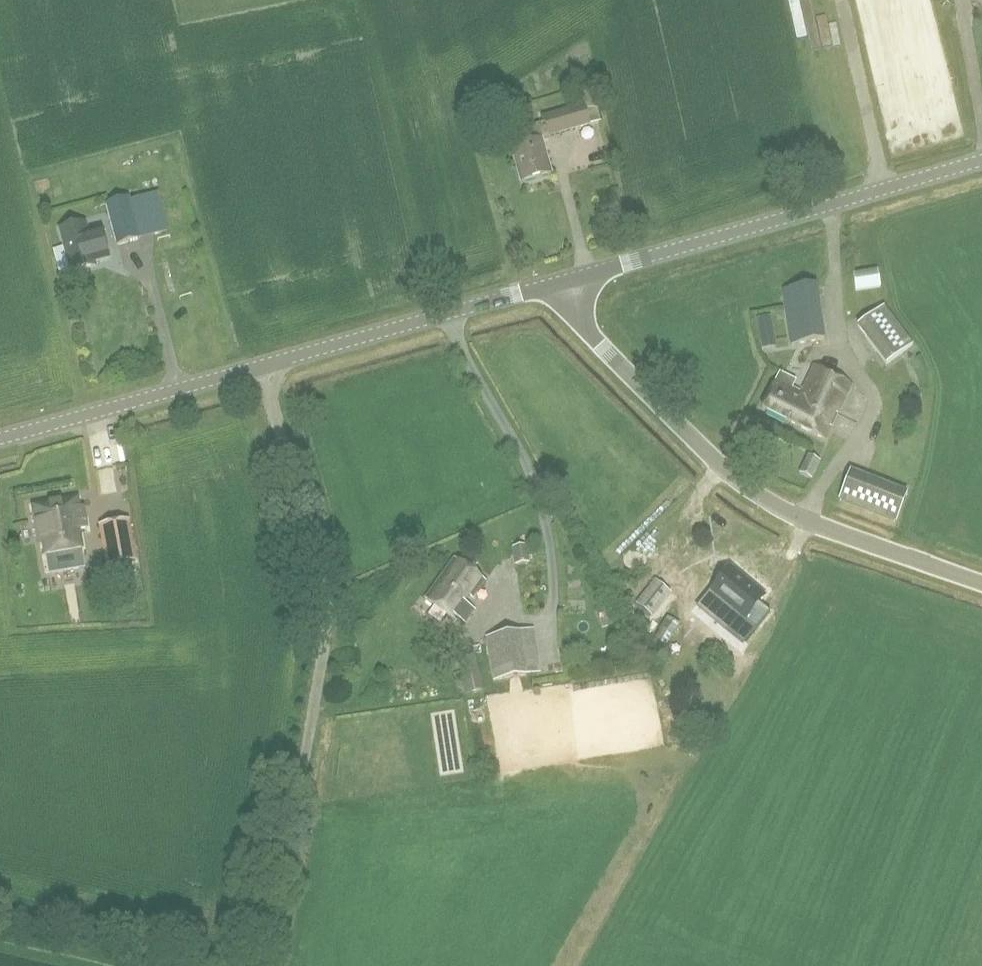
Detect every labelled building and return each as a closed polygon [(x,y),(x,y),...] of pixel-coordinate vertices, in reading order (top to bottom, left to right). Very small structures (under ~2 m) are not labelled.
[(540,139),(588,126),(583,105),(542,117),(544,124),(523,130),(527,143),(512,147),(522,182),(550,174),(540,139)] [(117,245),(140,239),(130,203),(129,198),(106,204),(117,245)] [(95,266),(94,263),(109,258),(101,231),(89,234),(86,221),(61,228),(72,273),(95,266)] [(883,286),(881,269),(855,273),(858,290),(883,286)] [(791,345),(825,340),(817,283),(783,288),(791,345)] [(916,346),(886,306),(859,325),(889,366),(916,346)] [(781,344),(773,320),(760,325),(768,348),(781,344)] [(762,409),(825,440),(853,385),(815,366),(800,396),(791,391),(796,381),(780,373),(762,409)] [(804,471),(816,477),(824,459),(812,454),(804,471)] [(849,470),(847,477),(839,497),(896,522),(908,493),(849,470)] [(86,529),(84,517),(80,518),(77,500),(32,507),(35,522),(39,522),(45,557),(82,550),(78,530),(86,529)] [(108,567),(135,561),(128,521),(100,527),(108,567)] [(518,563),(528,561),(524,542),(514,545),(518,563)] [(473,600),(487,581),(455,559),(426,601),(457,622),(459,619),(467,624),(476,611),(461,600),(465,595),(473,600)] [(744,616),(762,595),(733,572),(716,595),(744,616)] [(653,615),(671,593),(655,580),(637,603),(653,615)] [(663,625),(650,646),(661,653),(674,632),(663,625)] [(750,628),(732,648),(747,661),(765,641),(750,628)] [(494,681),(539,674),(532,630),(487,637),(494,681)] [(466,693),(482,690),(475,659),(460,662),(466,693)]
